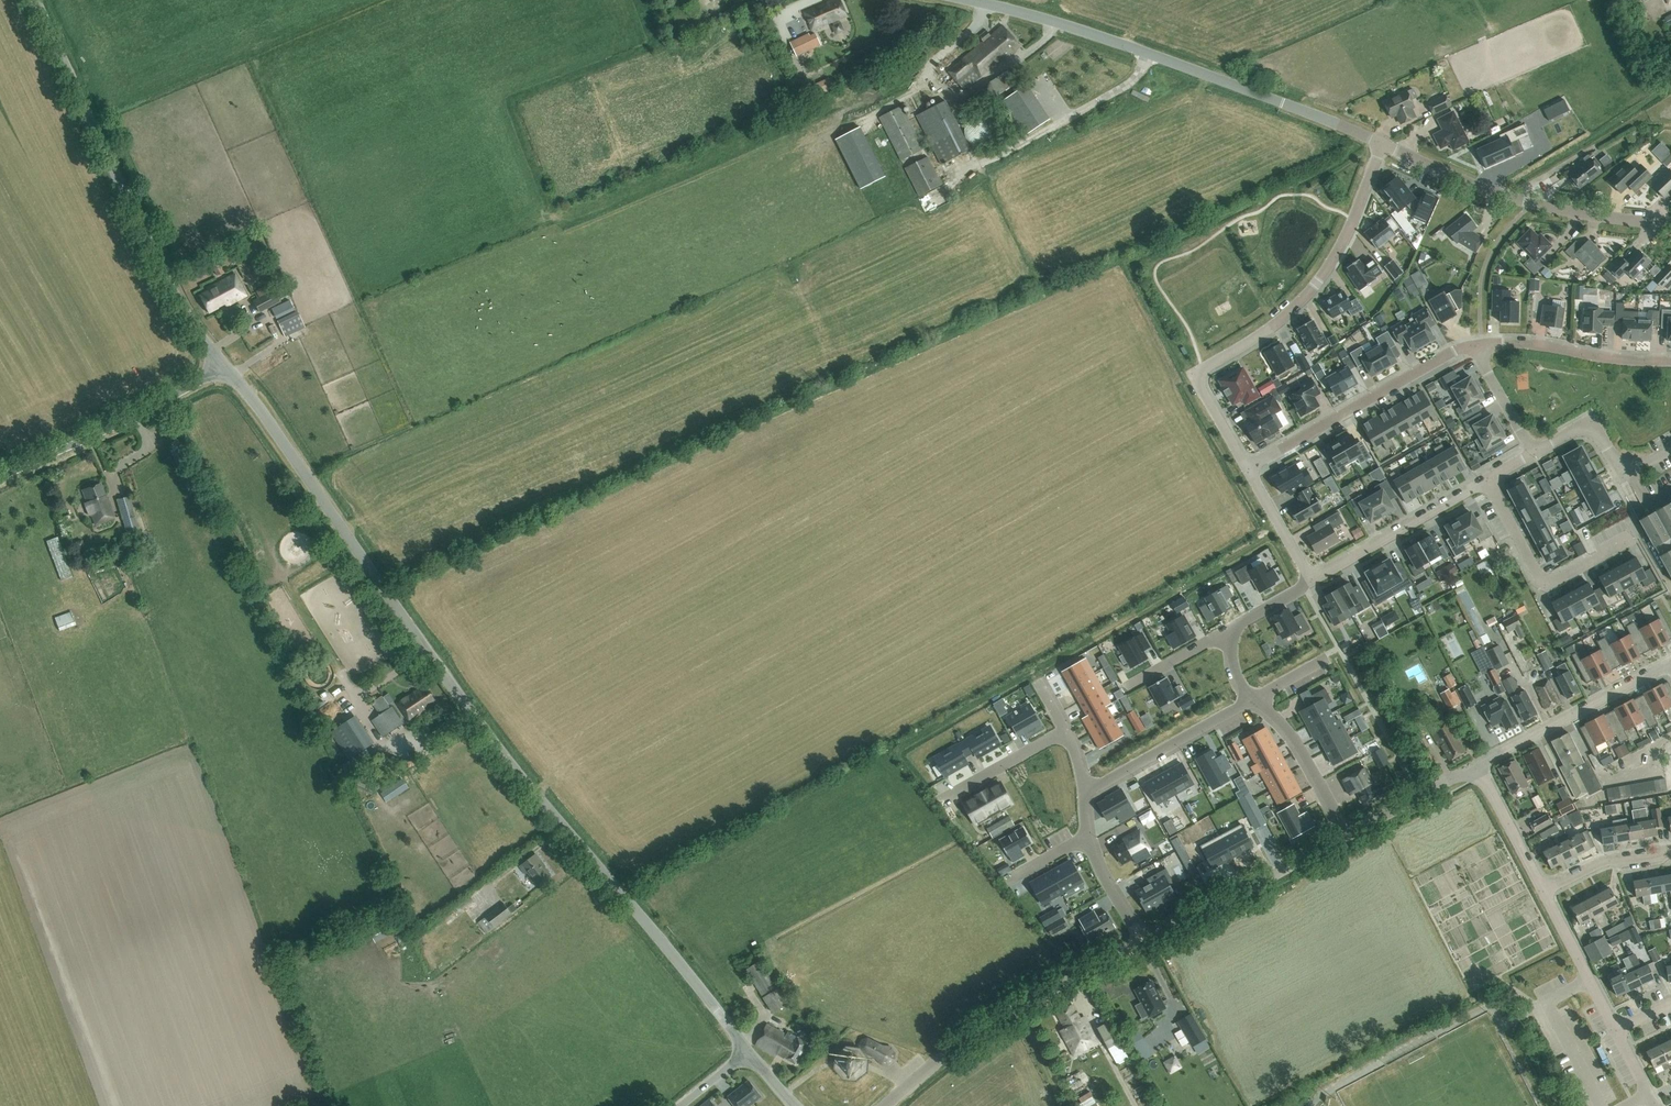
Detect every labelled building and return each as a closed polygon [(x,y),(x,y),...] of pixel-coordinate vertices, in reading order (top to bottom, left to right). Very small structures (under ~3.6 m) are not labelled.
[(833,21),(835,25),(834,27),(836,32),(838,32),(841,31),(842,29),(840,25),(838,24),(837,20),(847,15),(840,0),(832,0),(804,12),(812,30),(833,21)] [(1021,47),(1003,25),(991,35),(987,30),(979,37),(983,42),(949,71),(965,90),(1011,52),(1013,53),(1021,47)] [(809,33),(790,42),(796,56),(815,47),(814,45),(818,43),(813,33),(810,35),(809,33)] [(1006,71),(978,89),(985,103),(1013,85),(1006,71)] [(1001,101),(1024,136),(1050,119),(1026,84),(1001,101)] [(1414,106),(1411,99),(1417,97),(1413,88),(1407,91),(1384,101),(1392,117),(1397,114),(1401,123),(1415,117),(1411,108),(1414,106)] [(1445,94),(1427,102),(1433,115),(1451,106),(1445,94)] [(917,116),(932,145),(942,164),(971,149),(946,101),(917,116)] [(902,106),(879,118),(901,161),(924,149),(902,106)] [(1443,130),(1434,134),(1441,148),(1450,143),(1453,149),(1468,141),(1453,112),(1438,119),(1443,130)] [(965,131),(966,137),(968,141),(972,145),(977,147),(982,147),(988,146),(992,143),(995,138),(997,133),(996,128),(995,123),(991,119),(987,116),(982,115),(977,116),(972,118),(968,122),(966,126),(965,131)] [(1477,148),(1476,148),(1485,168),(1486,168),(1486,167),(1514,154),(1515,155),(1510,142),(1528,134),(1523,124),(1498,135),(1500,139),(1478,149),(1477,148)] [(835,139),(861,189),(885,177),(859,127),(835,139)] [(1659,160),(1665,166),(1670,161),(1670,152),(1670,150),(1659,160)] [(1569,174),(1579,188),(1591,179),(1592,179),(1601,172),(1588,154),(1583,158),(1586,162),(1569,174)] [(904,168),(919,196),(942,184),(927,156),(904,168)] [(1628,162),(1609,180),(1621,193),(1629,185),(1635,192),(1651,176),(1640,164),(1635,169),(1628,162)] [(954,168),(944,174),(947,181),(958,175),(954,168)] [(1664,197),(1669,192),(1670,194),(1670,171),(1669,169),(1652,185),(1664,197)] [(1390,183),(1381,190),(1398,211),(1402,207),(1406,204),(1409,202),(1416,211),(1414,215),(1413,217),(1425,222),(1436,197),(1424,192),(1420,201),(1419,203),(1412,200),(1413,198),(1407,191),(1408,190),(1404,185),(1403,185),(1397,178),(1395,179),(1395,178),(1389,182),(1390,183)] [(926,198),(931,208),(944,201),(939,191),(926,198)] [(1466,214),(1446,230),(1456,243),(1458,241),(1475,252),(1483,239),(1476,234),(1475,236),(1471,234),(1470,232),(1476,227),(1466,214)] [(1364,233),(1376,248),(1395,233),(1383,218),(1377,224),(1376,223),(1371,227),(1371,228),(1364,233)] [(1541,241),(1531,230),(1518,242),(1532,256),(1524,264),(1534,274),(1545,263),(1539,257),(1551,245),(1544,238),(1541,241)] [(1576,240),(1565,251),(1573,259),(1577,255),(1592,271),(1605,257),(1595,247),(1596,247),(1589,240),(1582,247),(1576,240)] [(1633,278),(1634,277),(1637,280),(1641,280),(1644,276),(1644,273),(1641,270),(1650,261),(1639,250),(1626,262),(1621,257),(1609,269),(1619,278),(1625,271),(1633,278)] [(1382,272),(1373,258),(1362,265),(1358,259),(1347,267),(1349,271),(1347,273),(1359,291),(1376,279),(1374,277),(1382,272)] [(1384,266),(1394,279),(1403,272),(1393,259),(1384,266)] [(212,267),(216,275),(223,272),(218,263),(212,267)] [(1652,279),(1662,288),(1670,279),(1670,265),(1668,263),(1652,279)] [(1415,272),(1420,283),(1426,281),(1420,270),(1415,272)] [(1602,276),(1611,284),(1616,279),(1607,270),(1602,276)] [(228,304),(247,294),(236,273),(207,288),(208,289),(199,294),(208,312),(227,302),(228,304)] [(259,312),(280,301),(274,288),(272,289),(269,283),(255,290),(258,296),(252,299),(259,312)] [(1575,285),(1575,299),(1583,299),(1583,285),(1575,285)] [(1443,291),(1429,300),(1442,323),(1456,315),(1455,311),(1461,308),(1461,290),(1454,290),(1445,295),(1443,291)] [(1493,290),(1492,311),(1501,311),(1501,322),(1518,322),(1518,301),(1510,301),(1510,290),(1493,290)] [(1344,291),(1323,302),(1332,318),(1347,309),(1351,316),(1364,309),(1357,298),(1350,302),(1344,291)] [(1559,331),(1559,327),(1561,327),(1564,308),(1563,308),(1564,301),(1553,300),(1552,306),(1544,305),(1541,324),(1549,326),(1548,329),(1559,331)] [(1630,340),(1636,340),(1637,319),(1638,319),(1638,311),(1624,311),(1624,303),(1616,302),(1615,320),(1623,321),(1622,338),(1630,339),(1630,340)] [(1408,319),(1410,322),(1423,345),(1435,339),(1428,327),(1434,324),(1424,308),(1412,315),(1413,316),(1408,319)] [(1584,308),(1583,331),(1601,332),(1601,324),(1613,325),(1614,312),(1602,311),(1602,309),(1584,308)] [(1670,340),(1670,310),(1662,309),(1661,328),(1668,328),(1667,340),(1670,340)] [(1645,320),(1638,319),(1637,319),(1636,340),(1643,341),(1643,339),(1651,340),(1651,325),(1659,326),(1660,310),(1648,310),(1645,320)] [(1376,311),(1367,323),(1373,328),(1382,316),(1376,311)] [(286,326),(294,321),(289,314),(281,320),(286,326)] [(1304,343),(1309,352),(1318,347),(1319,350),(1328,345),(1325,339),(1324,340),(1312,320),(1297,328),(1305,342),(1304,343)] [(1412,352),(1423,345),(1410,322),(1405,326),(1402,321),(1390,328),(1400,344),(1406,341),(1412,352)] [(1381,331),(1388,327),(1385,322),(1378,325),(1381,331)] [(1379,344),(1372,348),(1383,368),(1396,361),(1389,349),(1395,345),(1387,331),(1375,338),(1379,344)] [(1327,338),(1331,346),(1338,342),(1334,335),(1327,338)] [(1277,375),(1293,366),(1281,343),(1264,353),(1277,375)] [(1364,363),(1371,375),(1383,368),(1372,348),(1364,352),(1361,346),(1349,353),(1357,367),(1364,363)] [(1345,349),(1338,353),(1342,360),(1349,356),(1345,349)] [(1303,353),(1295,358),(1303,371),(1311,367),(1303,353)] [(1325,375),(1318,363),(1311,367),(1318,380),(1325,375)] [(1332,388),(1336,395),(1345,390),(1345,389),(1355,383),(1346,368),(1327,379),(1328,380),(1326,382),(1330,389),(1332,388)] [(1245,405),(1259,397),(1251,383),(1249,385),(1240,369),(1236,372),(1233,371),(1228,374),(1227,377),(1219,381),(1225,390),(1223,391),(1226,396),(1227,395),(1233,404),(1242,399),(1245,405)] [(1451,387),(1458,399),(1479,387),(1475,379),(1473,380),(1471,376),(1459,383),(1455,376),(1442,384),(1446,391),(1451,387)] [(1318,406),(1313,397),(1311,395),(1318,391),(1311,379),(1300,385),(1303,391),(1291,397),(1301,415),(1318,406)] [(1436,387),(1433,382),(1425,386),(1428,391),(1436,387)] [(1483,394),(1479,387),(1458,399),(1462,405),(1456,408),(1462,420),(1476,412),(1472,406),(1484,399),(1481,395),(1483,394)] [(1284,390),(1276,393),(1283,411),(1291,408),(1284,390)] [(1413,397),(1411,398),(1422,419),(1430,414),(1435,422),(1439,420),(1423,391),(1417,395),(1416,394),(1415,394),(1416,395),(1414,396),(1413,395),(1412,396),(1413,397)] [(1243,422),(1255,443),(1266,437),(1268,439),(1270,439),(1274,437),(1275,434),(1274,433),(1278,430),(1278,429),(1282,426),(1275,413),(1280,410),(1272,395),(1245,411),(1247,416),(1246,420),(1243,422)] [(1405,401),(1399,405),(1415,433),(1419,431),(1414,423),(1422,419),(1411,398),(1409,399),(1409,398),(1408,399),(1408,400),(1406,401),(1406,400),(1405,400),(1405,401)] [(1389,410),(1387,412),(1398,432),(1406,428),(1411,435),(1415,433),(1399,405),(1393,408),(1392,407),(1391,408),(1392,409),(1390,410),(1389,409),(1388,410),(1389,410)] [(1381,415),(1375,418),(1391,447),(1395,444),(1390,437),(1398,432),(1387,412),(1385,413),(1385,412),(1384,412),(1384,413),(1382,414),(1382,413),(1381,414),(1381,415)] [(1476,430),(1480,437),(1501,425),(1497,418),(1495,419),(1492,414),(1481,421),(1477,414),(1463,422),(1470,434),(1476,430)] [(1445,420),(1449,428),(1456,425),(1451,417),(1445,420)] [(1391,447),(1375,418),(1369,422),(1368,421),(1367,421),(1368,422),(1366,423),(1365,422),(1364,423),(1365,424),(1363,425),(1374,446),(1382,441),(1387,449),(1391,447)] [(1505,432),(1501,425),(1480,437),(1475,439),(1479,446),(1477,447),(1484,458),(1497,451),(1494,444),(1505,437),(1503,433),(1505,432)] [(1341,440),(1339,441),(1351,462),(1357,459),(1360,463),(1371,457),(1363,444),(1357,447),(1349,433),(1340,438),(1341,440)] [(1345,466),(1351,462),(1339,441),(1336,443),(1335,441),(1326,446),(1334,460),(1329,463),(1336,477),(1347,470),(1345,466)] [(1442,445),(1438,447),(1454,475),(1460,472),(1461,473),(1462,472),(1461,471),(1463,470),(1464,471),(1465,470),(1464,469),(1467,468),(1455,448),(1447,452),(1442,445)] [(1439,457),(1431,461),(1442,482),(1444,481),(1445,482),(1446,481),(1445,480),(1447,479),(1448,480),(1449,480),(1448,479),(1454,475),(1438,447),(1434,449),(1439,457)] [(1565,458),(1572,470),(1588,462),(1587,460),(1585,456),(1584,455),(1584,453),(1583,450),(1581,450),(1581,449),(1581,448),(1580,448),(1580,449),(1565,456),(1564,457),(1565,458)] [(1473,471),(1481,466),(1476,457),(1468,462),(1473,471)] [(1419,458),(1414,460),(1430,489),(1436,485),(1437,486),(1438,486),(1437,485),(1439,484),(1440,485),(1441,484),(1440,483),(1442,482),(1431,461),(1423,466),(1419,458)] [(1415,470),(1407,475),(1418,495),(1420,494),(1421,495),(1422,495),(1421,494),(1423,493),(1424,494),(1425,493),(1424,492),(1430,489),(1414,460),(1410,462),(1415,470)] [(1536,466),(1542,472),(1547,467),(1542,461),(1536,466)] [(1575,476),(1580,485),(1597,476),(1597,475),(1596,476),(1593,471),(1592,469),(1592,467),(1590,464),(1589,464),(1588,462),(1572,470),(1563,475),(1566,481),(1575,476)] [(1374,480),(1387,473),(1382,463),(1369,471),(1374,480)] [(1554,473),(1560,470),(1556,463),(1550,466),(1554,473)] [(1300,472),(1295,464),(1272,477),(1281,492),(1287,489),(1290,495),(1313,482),(1305,468),(1300,472)] [(1418,495),(1407,475),(1399,479),(1395,471),(1390,474),(1406,502),(1412,499),(1413,500),(1414,499),(1413,498),(1415,497),(1416,498),(1417,497),(1416,496),(1418,495)] [(1580,485),(1588,501),(1604,492),(1599,483),(1600,483),(1597,478),(1598,477),(1597,476),(1580,485)] [(1518,507),(1518,508),(1533,500),(1521,478),(1512,483),(1514,488),(1510,490),(1509,490),(1509,492),(1510,492),(1509,492),(1512,497),(1518,507)] [(101,483),(83,490),(88,502),(85,503),(88,511),(90,510),(96,525),(115,517),(108,498),(107,498),(101,483)] [(1375,490),(1369,493),(1373,500),(1382,516),(1394,509),(1380,483),(1373,487),(1375,490)] [(1545,493),(1551,490),(1548,483),(1541,486),(1545,493)] [(1296,494),(1300,502),(1290,508),(1298,522),(1321,509),(1313,495),(1312,495),(1307,488),(1296,494)] [(1604,492),(1588,501),(1583,504),(1585,508),(1591,506),(1595,513),(1594,513),(1595,515),(1596,514),(1611,506),(1612,506),(1611,505),(1610,504),(1611,502),(1609,499),(1608,499),(1607,498),(1608,498),(1605,494),(1604,492)] [(1373,500),(1369,493),(1363,497),(1361,494),(1349,501),(1356,514),(1364,509),(1371,522),(1382,516),(1373,500)] [(129,496),(118,500),(128,535),(139,531),(129,496)] [(1528,526),(1529,527),(1548,517),(1550,516),(1547,510),(1541,514),(1533,500),(1518,508),(1519,508),(1519,510),(1519,512),(1521,516),(1523,516),(1526,521),(1525,521),(1528,526)] [(1562,509),(1558,502),(1552,506),(1556,513),(1562,509)] [(1670,577),(1670,503),(1639,521),(1670,577)] [(1569,512),(1576,525),(1584,521),(1577,507),(1569,512)] [(1323,528),(1307,537),(1309,541),(1309,544),(1311,548),(1313,548),(1316,553),(1339,540),(1332,529),(1344,522),(1337,512),(1320,522),(1323,528)] [(1471,512),(1458,520),(1471,541),(1478,537),(1481,542),(1493,535),(1485,522),(1479,526),(1471,512)] [(64,530),(73,527),(69,514),(58,518),(64,530)] [(1539,546),(1554,538),(1547,525),(1551,523),(1548,517),(1529,527),(1530,529),(1529,529),(1532,534),(1532,533),(1539,546)] [(1471,541),(1458,520),(1446,527),(1454,540),(1448,543),(1455,556),(1467,550),(1464,545),(1471,541)] [(1572,528),(1568,520),(1563,523),(1567,531),(1572,528)] [(56,536),(47,540),(45,541),(60,581),(72,576),(62,551),(56,536)] [(1431,536),(1418,543),(1429,562),(1441,555),(1444,560),(1449,557),(1443,546),(1438,548),(1431,536)] [(1554,538),(1539,546),(1539,547),(1540,547),(1541,550),(1541,552),(1544,558),(1546,558),(1546,560),(1547,561),(1548,560),(1552,558),(1554,562),(1567,556),(1557,537),(1554,538)] [(1429,562),(1418,543),(1406,550),(1413,563),(1408,566),(1414,577),(1424,572),(1421,566),(1429,562)] [(1472,552),(1480,551),(1479,543),(1471,544),(1472,552)] [(1369,549),(1377,558),(1381,553),(1373,545),(1369,549)] [(1479,561),(1485,571),(1494,567),(1489,556),(1479,561)] [(1636,556),(1623,563),(1634,584),(1642,580),(1645,586),(1656,580),(1650,568),(1644,571),(1636,556)] [(1389,559),(1377,566),(1390,588),(1397,584),(1401,591),(1412,584),(1403,569),(1397,573),(1389,559)] [(1269,572),(1263,562),(1253,568),(1250,563),(1234,572),(1242,584),(1251,579),(1259,592),(1275,583),(1274,582),(1279,579),(1273,569),(1269,572)] [(1457,571),(1452,562),(1435,572),(1440,581),(1457,571)] [(1623,563),(1611,570),(1622,590),(1634,584),(1623,563)] [(1390,588),(1377,566),(1365,573),(1373,587),(1367,590),(1376,605),(1386,599),(1382,592),(1390,588)] [(1237,581),(1230,569),(1226,571),(1232,583),(1237,581)] [(1607,591),(1602,594),(1608,606),(1618,600),(1615,594),(1622,590),(1611,570),(1599,576),(1607,591)] [(1424,587),(1436,581),(1433,574),(1420,579),(1424,587)] [(1588,582),(1576,588),(1587,609),(1595,605),(1598,611),(1608,606),(1602,594),(1597,597),(1588,582)] [(1222,583),(1194,597),(1205,620),(1226,610),(1220,598),(1228,594),(1222,583)] [(1349,583),(1337,590),(1348,609),(1354,606),(1358,612),(1370,606),(1361,591),(1355,594),(1349,583)] [(1576,588),(1564,595),(1575,616),(1587,609),(1576,588)] [(1348,609),(1337,590),(1326,597),(1332,608),(1326,611),(1334,626),(1346,619),(1342,613),(1348,609)] [(1466,590),(1457,595),(1461,602),(1479,637),(1485,634),(1472,609),(1475,607),(1466,590)] [(1575,616),(1564,595),(1551,602),(1559,617),(1553,620),(1560,631),(1571,626),(1567,620),(1575,616)] [(1523,610),(1519,603),(1513,606),(1517,613),(1523,610)] [(1292,617),(1287,608),(1271,617),(1283,638),(1295,631),(1298,636),(1310,629),(1301,613),(1292,617)] [(1649,623),(1660,645),(1668,641),(1668,640),(1670,638),(1670,629),(1660,608),(1655,610),(1659,618),(1649,623)] [(1395,610),(1380,618),(1385,626),(1400,618),(1395,610)] [(76,624),(71,611),(54,617),(59,631),(76,624)] [(1490,616),(1493,621),(1501,617),(1498,611),(1490,616)] [(1194,636),(1182,615),(1166,624),(1171,633),(1166,636),(1173,648),(1194,636)] [(1519,639),(1525,636),(1515,616),(1503,623),(1508,633),(1514,630),(1519,639)] [(1620,619),(1624,626),(1626,625),(1629,623),(1626,617),(1620,619)] [(1634,621),(1630,623),(1645,652),(1652,648),(1652,649),(1660,645),(1649,623),(1638,629),(1634,621)] [(1630,633),(1619,639),(1631,660),(1639,656),(1639,655),(1645,652),(1630,623),(1629,623),(1626,625),(1630,633)] [(1385,626),(1375,632),(1379,639),(1388,633),(1385,626)] [(1604,628),(1597,631),(1600,637),(1606,633),(1604,628)] [(1141,631),(1118,644),(1129,665),(1146,656),(1142,649),(1148,645),(1141,631)] [(1605,636),(1601,639),(1616,667),(1622,664),(1623,665),(1631,660),(1619,639),(1609,644),(1605,636)] [(1563,637),(1557,640),(1561,647),(1567,643),(1563,637)] [(1601,649),(1590,654),(1602,676),(1610,671),(1616,667),(1601,639),(1596,641),(1601,649)] [(1568,655),(1576,651),(1572,645),(1565,649),(1568,655)] [(1484,646),(1475,650),(1486,672),(1495,667),(1484,646)] [(1499,646),(1487,651),(1496,669),(1508,664),(1499,646)] [(1537,654),(1545,670),(1553,666),(1545,650),(1537,654)] [(1602,676),(1590,654),(1580,660),(1576,652),(1571,654),(1586,683),(1593,679),(1594,680),(1602,676)] [(1518,655),(1514,661),(1520,665),(1524,659),(1518,655)] [(1085,658),(1061,671),(1070,686),(1094,673),(1085,658)] [(1580,691),(1569,670),(1564,662),(1556,666),(1560,674),(1556,677),(1567,698),(1580,691)] [(1329,663),(1303,673),(1306,682),(1333,673),(1329,663)] [(1495,667),(1486,672),(1493,686),(1493,689),(1495,693),(1498,694),(1505,691),(1501,682),(1502,682),(1495,667)] [(1094,673),(1070,686),(1078,701),(1098,690),(1102,688),(1094,673)] [(1511,676),(1502,681),(1508,693),(1517,688),(1511,676)] [(1165,677),(1149,686),(1160,707),(1184,694),(1178,685),(1172,689),(1165,677)] [(1535,685),(1542,700),(1541,700),(1545,708),(1560,701),(1548,678),(1535,685)] [(1652,688),(1663,710),(1670,706),(1670,689),(1667,681),(1660,685),(1660,684),(1652,688)] [(1456,689),(1466,709),(1477,703),(1467,683),(1456,689)] [(426,686),(399,703),(408,718),(435,701),(426,686)] [(1300,711),(1307,725),(1331,713),(1326,704),(1332,701),(1325,688),(1311,695),(1315,703),(1300,711)] [(1440,693),(1449,709),(1458,704),(1449,688),(1440,693)] [(1644,693),(1638,697),(1653,726),(1657,723),(1653,715),(1663,710),(1652,688),(1644,693)] [(1098,690),(1078,701),(1087,716),(1106,705),(1098,690)] [(1525,690),(1512,697),(1524,720),(1537,713),(1525,690)] [(343,692),(328,701),(339,721),(354,713),(343,692)] [(371,702),(380,714),(372,719),(383,736),(403,722),(392,706),(384,694),(371,702)] [(1190,695),(1181,699),(1185,707),(1194,702),(1190,695)] [(1506,729),(1518,723),(1506,699),(1502,701),(1499,696),(1480,706),(1491,727),(1502,721),(1506,729)] [(1631,699),(1623,704),(1634,725),(1644,720),(1648,728),(1653,726),(1638,697),(1631,700),(1631,699)] [(1014,712),(1007,716),(1018,735),(1023,732),(1024,732),(1027,736),(1042,727),(1034,713),(1029,704),(1016,711),(1016,710),(1014,711),(1014,712)] [(1615,709),(1609,712),(1624,741),(1628,738),(1624,731),(1634,725),(1623,704),(1614,708),(1615,709)] [(1087,716),(1082,718),(1090,733),(1114,720),(1106,705),(1087,716)] [(1602,715),(1594,719),(1605,740),(1615,735),(1620,743),(1624,741),(1609,712),(1602,715)] [(1331,713),(1307,725),(1315,739),(1342,724),(1339,719),(1335,721),(1331,713)] [(1450,760),(1466,751),(1461,743),(1463,742),(1449,715),(1429,726),(1439,746),(1442,745),(1450,760)] [(371,744),(353,716),(331,731),(349,758),(371,744)] [(1605,740),(1594,719),(1585,723),(1586,724),(1579,728),(1594,756),(1599,754),(1595,746),(1605,740)] [(1114,720),(1090,733),(1099,748),(1123,735),(1114,720)] [(1342,724),(1315,739),(1319,737),(1326,750),(1349,738),(1342,724)] [(999,744),(990,729),(983,733),(976,737),(969,740),(968,738),(962,742),(969,754),(974,751),(978,756),(999,744)] [(1266,729),(1244,740),(1251,753),(1262,747),(1265,753),(1276,747),(1266,729)] [(1649,733),(1653,740),(1658,737),(1654,730),(1649,733)] [(1576,798),(1587,792),(1589,795),(1602,788),(1594,773),(1587,759),(1585,761),(1584,761),(1569,732),(1552,740),(1564,764),(1560,766),(1561,767),(1561,768),(1575,795),(1576,798)] [(1349,738),(1326,750),(1333,764),(1356,752),(1349,738)] [(945,775),(966,763),(963,757),(969,754),(962,742),(956,746),(957,748),(950,751),(944,755),(936,759),(939,763),(932,767),(937,777),(944,773),(945,775)] [(1614,748),(1619,758),(1629,753),(1624,744),(1614,748)] [(1251,753),(1261,771),(1283,759),(1276,747),(1265,753),(1262,747),(1251,753)] [(1524,755),(1535,776),(1540,785),(1555,777),(1550,768),(1539,747),(1524,755)] [(1211,749),(1195,758),(1213,791),(1230,782),(1224,770),(1231,767),(1223,754),(1216,758),(1211,749)] [(1434,762),(1428,751),(1422,754),(1429,765),(1434,762)] [(1600,760),(1603,766),(1613,761),(1610,755),(1600,760)] [(1261,771),(1271,789),(1282,783),(1278,778),(1289,772),(1283,759),(1261,771)] [(1528,785),(1527,783),(1533,781),(1530,776),(1525,779),(1515,759),(1498,768),(1512,793),(1528,785)] [(372,795),(376,785),(359,778),(350,760),(341,763),(349,783),(354,781),(352,786),(372,795)] [(1181,763),(1164,772),(1175,793),(1193,784),(1181,763)] [(1365,767),(1341,780),(1349,795),(1356,791),(1363,802),(1379,793),(1365,767)] [(1164,772),(1145,782),(1157,804),(1175,793),(1164,772)] [(1282,783),(1271,789),(1278,802),(1299,790),(1289,772),(1278,778),(1282,783)] [(1241,775),(1233,779),(1239,790),(1235,792),(1238,798),(1250,792),(1241,775)] [(1660,779),(1654,780),(1656,791),(1662,790),(1660,779)] [(1654,780),(1648,781),(1650,792),(1656,791),(1654,780)] [(1648,781),(1642,782),(1644,793),(1650,792),(1648,781)] [(1011,803),(1005,793),(1000,782),(990,788),(988,789),(987,789),(981,792),(993,813),(997,811),(1011,803)] [(1636,783),(1630,784),(1633,795),(1639,794),(1636,783)] [(1630,784),(1624,785),(1627,796),(1633,795),(1630,784)] [(1624,785),(1618,786),(1621,797),(1627,796),(1624,785)] [(1135,814),(1121,789),(1106,798),(1107,799),(1098,804),(1106,819),(1116,814),(1120,812),(1124,820),(1135,814)] [(993,813),(981,792),(975,795),(975,796),(963,803),(969,812),(975,824),(993,813)] [(1543,805),(1537,794),(1531,798),(1537,808),(1543,805)] [(1574,808),(1569,797),(1556,803),(1562,815),(1574,808)] [(1646,807),(1644,808),(1642,798),(1637,799),(1643,836),(1657,834),(1656,826),(1662,825),(1659,807),(1651,808),(1653,819),(1648,820),(1646,807)] [(1632,810),(1634,822),(1627,823),(1630,838),(1643,836),(1637,799),(1631,800),(1633,809),(1632,810)] [(1299,815),(1293,804),(1277,812),(1291,838),(1311,827),(1303,813),(1299,815)] [(1563,827),(1571,823),(1573,827),(1583,822),(1577,809),(1563,815),(1559,818),(1560,821),(1563,827)] [(1547,812),(1528,823),(1534,833),(1553,822),(1547,812)] [(1627,823),(1621,824),(1620,820),(1613,821),(1616,841),(1630,838),(1627,823)] [(1247,821),(1221,835),(1233,858),(1259,844),(1247,821)] [(1602,843),(1616,841),(1613,821),(1612,821),(1613,826),(1600,828),(1602,843)] [(1556,824),(1548,828),(1551,834),(1559,829),(1556,824)] [(1020,848),(1031,842),(1023,827),(999,840),(1008,855),(1012,862),(1024,855),(1020,848)] [(1543,839),(1551,834),(1548,828),(1539,833),(1543,839)] [(1146,842),(1139,830),(1123,840),(1123,841),(1112,847),(1121,863),(1132,857),(1135,863),(1150,855),(1148,852),(1143,843),(1146,842)] [(1581,832),(1569,838),(1576,854),(1589,848),(1581,832)] [(1176,851),(1189,875),(1197,871),(1176,833),(1168,837),(1176,851)] [(1219,835),(1194,848),(1206,871),(1232,858),(1219,835)] [(1569,838),(1556,844),(1564,860),(1576,854),(1569,838)] [(1551,867),(1564,860),(1556,844),(1543,851),(1551,867)] [(542,862),(535,854),(520,866),(525,873),(528,871),(538,884),(550,875),(541,863),(542,862)] [(1070,860),(1050,871),(1062,893),(1082,882),(1070,860)] [(1173,895),(1169,887),(1174,884),(1165,868),(1152,875),(1152,876),(1147,878),(1148,880),(1150,883),(1150,884),(1137,891),(1140,897),(1139,898),(1141,901),(1142,900),(1147,909),(1173,895)] [(1050,871),(1031,882),(1043,903),(1062,893),(1050,871)] [(1660,875),(1663,890),(1670,889),(1670,896),(1670,873),(1660,875)] [(1660,875),(1647,877),(1650,893),(1663,890),(1660,875)] [(1651,903),(1650,893),(1647,877),(1633,880),(1636,895),(1643,894),(1644,904),(1651,903)] [(1610,887),(1597,894),(1605,910),(1618,903),(1610,887)] [(1597,894),(1584,900),(1593,916),(1605,910),(1597,894)] [(1580,923),(1593,916),(1584,900),(1572,907),(1580,923)] [(508,907),(507,906),(504,902),(486,915),(477,922),(485,932),(494,926),(512,913),(508,907)] [(1115,926),(1106,911),(1097,916),(1097,917),(1093,915),(1091,912),(1079,919),(1082,925),(1080,926),(1089,941),(1107,931),(1109,930),(1115,926)] [(1622,922),(1614,926),(1617,932),(1625,928),(1622,922)] [(1608,937),(1617,932),(1614,926),(1605,931),(1608,937)] [(1641,940),(1635,926),(1627,930),(1633,944),(1641,940)] [(1593,941),(1597,939),(1603,936),(1599,927),(1593,931),(1589,932),(1593,941)] [(1584,946),(1587,951),(1606,942),(1603,936),(1597,939),(1593,941),(1584,946)] [(1606,942),(1587,951),(1593,962),(1611,952),(1606,942)] [(1654,962),(1661,958),(1655,946),(1648,950),(1654,962)] [(1639,967),(1637,962),(1633,953),(1628,956),(1642,984),(1654,978),(1647,963),(1639,967)] [(1628,972),(1623,975),(1630,990),(1642,984),(1628,956),(1624,958),(1628,966),(1626,967),(1628,972)] [(773,1013),(788,1004),(772,978),(761,960),(746,969),(757,987),(773,1013)] [(1608,975),(1611,980),(1617,995),(1630,990),(1623,975),(1617,963),(1611,966),(1614,972),(1608,975)] [(1161,1002),(1150,981),(1135,989),(1142,1001),(1135,1005),(1142,1018),(1149,1014),(1149,1015),(1157,1011),(1154,1005),(1161,1002)] [(1080,1019),(1072,1004),(1057,1013),(1065,1028),(1061,1030),(1074,1054),(1098,1041),(1084,1016),(1080,1019)] [(1119,1026),(1125,1022),(1121,1014),(1114,1018),(1119,1026)] [(1205,1038),(1190,1014),(1178,1021),(1192,1046),(1205,1038)] [(1129,1058),(1109,1021),(1097,1028),(1118,1064),(1129,1058)] [(808,1042),(789,1031),(787,1034),(768,1023),(756,1044),(776,1056),(778,1053),(796,1063),(808,1042)] [(862,1039),(860,1044),(861,1050),(877,1058),(881,1063),(889,1064),(894,1059),(895,1052),(890,1046),(883,1045),(868,1037),(862,1039)] [(1659,1044),(1667,1060),(1670,1059),(1670,1038),(1659,1044)] [(1670,1066),(1667,1060),(1659,1044),(1646,1050),(1654,1067),(1661,1063),(1664,1069),(1670,1066)] [(854,1072),(859,1067),(860,1060),(856,1055),(848,1054),(843,1058),(842,1065),(847,1071),(854,1072)] [(728,1096),(735,1105),(748,1105),(761,1096),(749,1080),(728,1096)]
